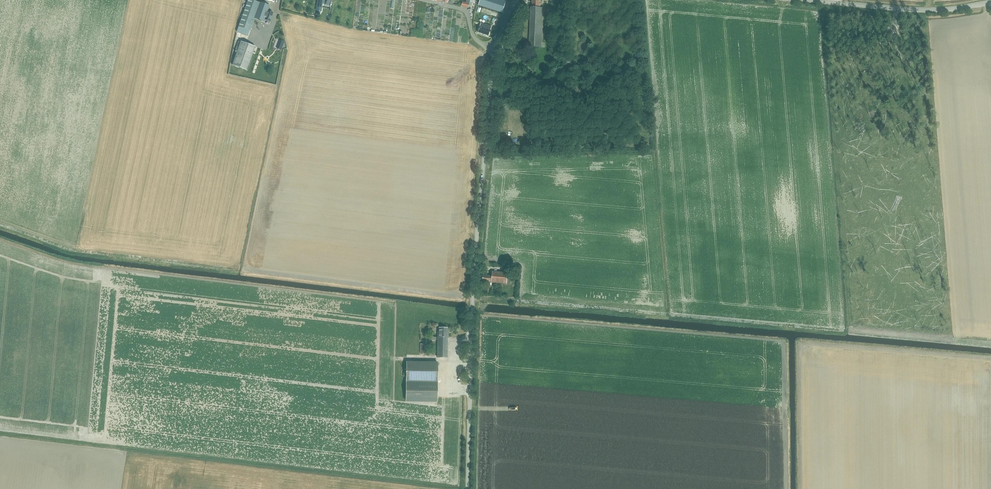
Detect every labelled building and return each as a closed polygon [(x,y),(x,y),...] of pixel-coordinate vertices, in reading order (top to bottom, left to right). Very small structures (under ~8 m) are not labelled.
[(273,13),(268,11),(270,6),(260,2),(260,3),(252,0),(248,0),(237,32),(248,36),(255,19),(264,22),(265,20),(270,22),(273,13)] [(505,1),(501,0),(480,0),(478,6),(502,13),(505,1)] [(531,7),(529,46),(541,47),(543,8),(540,8),(541,0),(532,0),(532,7),(531,7)] [(481,23),(478,32),(488,36),(491,26),(481,23)] [(256,47),(241,42),(232,65),(247,71),(256,47)] [(492,276),(483,275),(483,281),(492,282),(510,284),(511,273),(493,272),(492,276)] [(447,337),(448,328),(439,328),(439,332),(438,332),(437,337),(447,337)] [(447,357),(447,342),(447,337),(437,337),(437,357),(447,357)] [(436,402),(437,377),(437,362),(407,362),(407,373),(407,376),(406,401),(436,402)]
